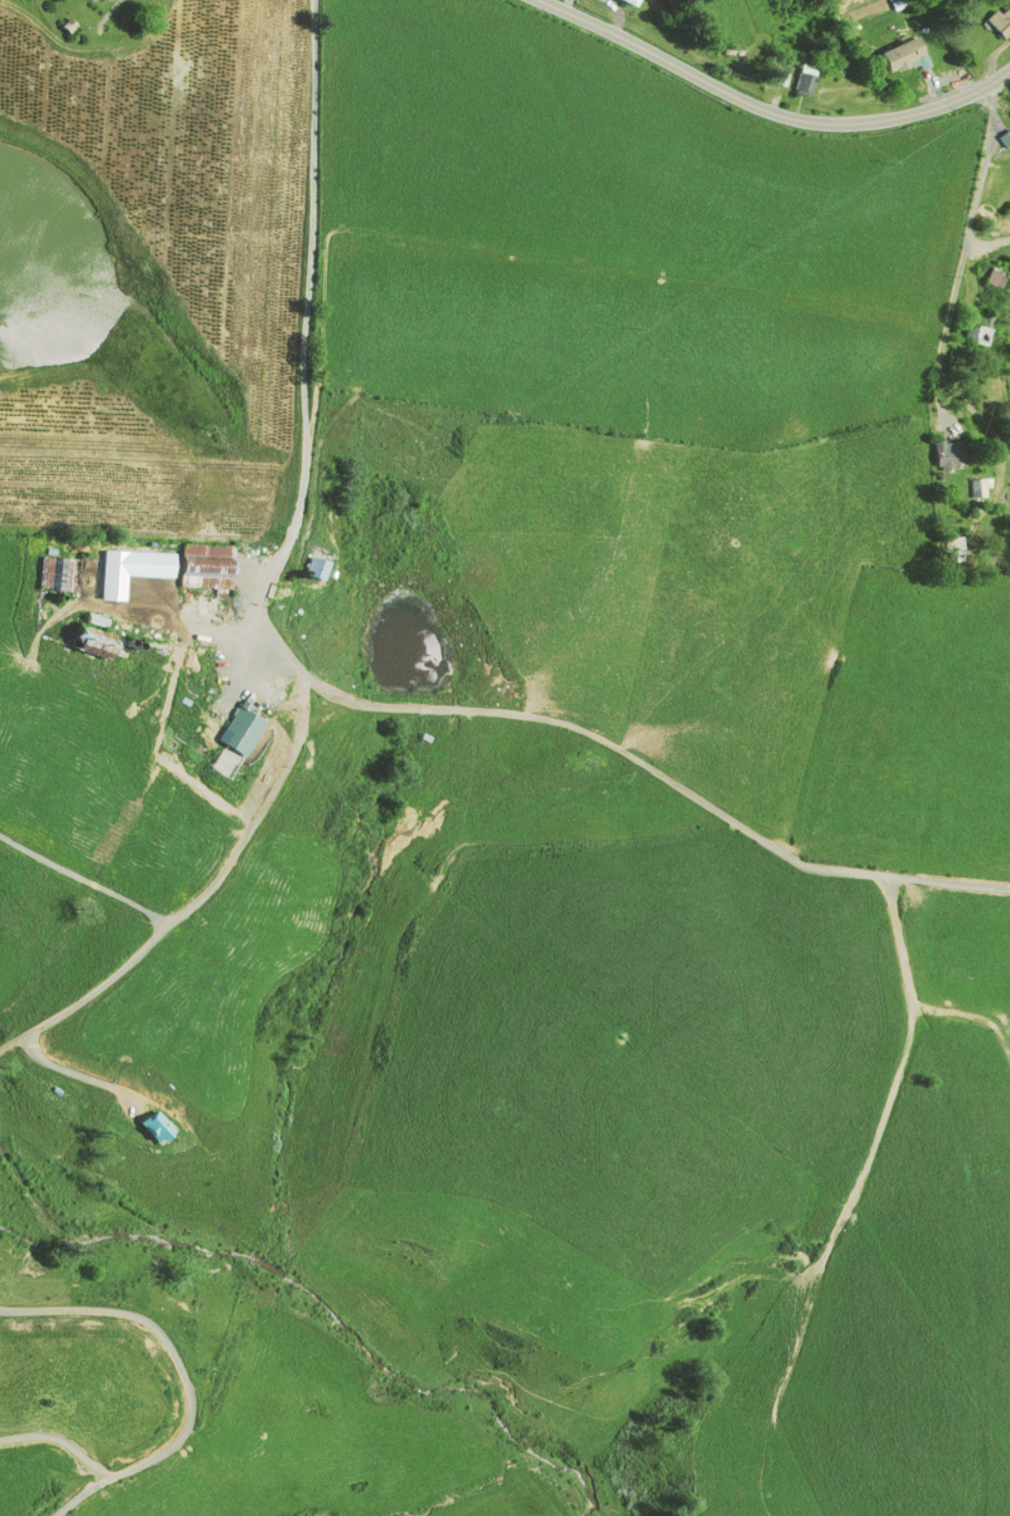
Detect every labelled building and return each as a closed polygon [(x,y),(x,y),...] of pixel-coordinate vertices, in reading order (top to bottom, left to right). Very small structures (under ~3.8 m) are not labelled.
[(151,1139),(167,1125),(147,1102),(131,1117),(151,1139)]
